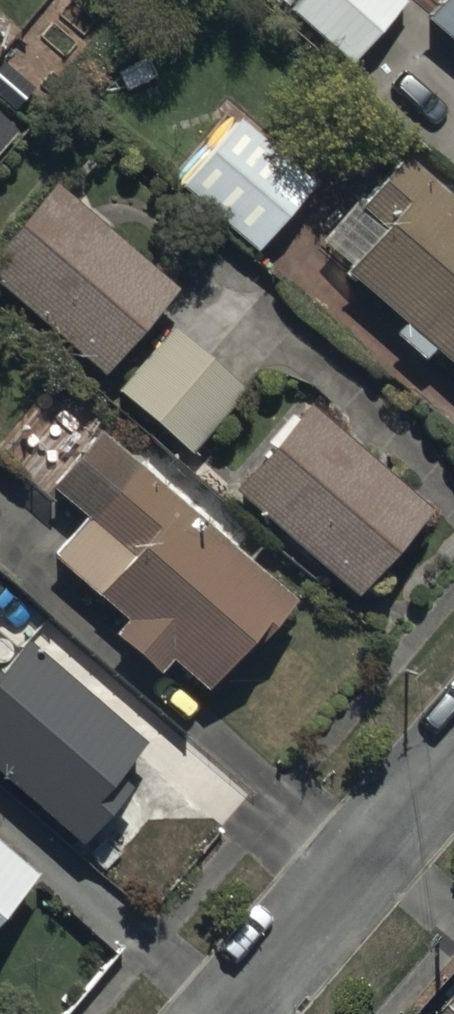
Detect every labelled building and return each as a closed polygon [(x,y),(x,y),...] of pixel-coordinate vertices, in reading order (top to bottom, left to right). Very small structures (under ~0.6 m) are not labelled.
[(405,6),(398,0),(296,0),(286,11),(349,68),(405,6)] [(423,23),(453,49),(453,0),(443,0),(423,23)] [(240,120),(180,187),(256,256),(316,188),(240,120)] [(14,135),(0,122),(0,151),(14,135)] [(317,245),(347,273),(342,278),(402,331),(393,341),(422,366),(434,352),(453,371),(453,204),(401,157),(362,201),(360,198),(317,245)] [(98,379),(173,295),(53,188),(0,247),(0,291),(98,379)] [(172,331),(116,397),(188,459),(244,392),(172,331)] [(305,405),(229,492),(355,602),(431,515),(305,405)] [(95,436),(47,491),(83,522),(50,559),(124,625),(110,640),(157,681),(170,667),(205,697),(255,640),(263,646),(294,611),(95,436)] [(83,850),(89,843),(111,862),(151,815),(130,797),(134,792),(120,780),(145,750),(25,646),(0,675),(0,779),(83,850)] [(35,880),(0,849),(0,920),(35,880)]
